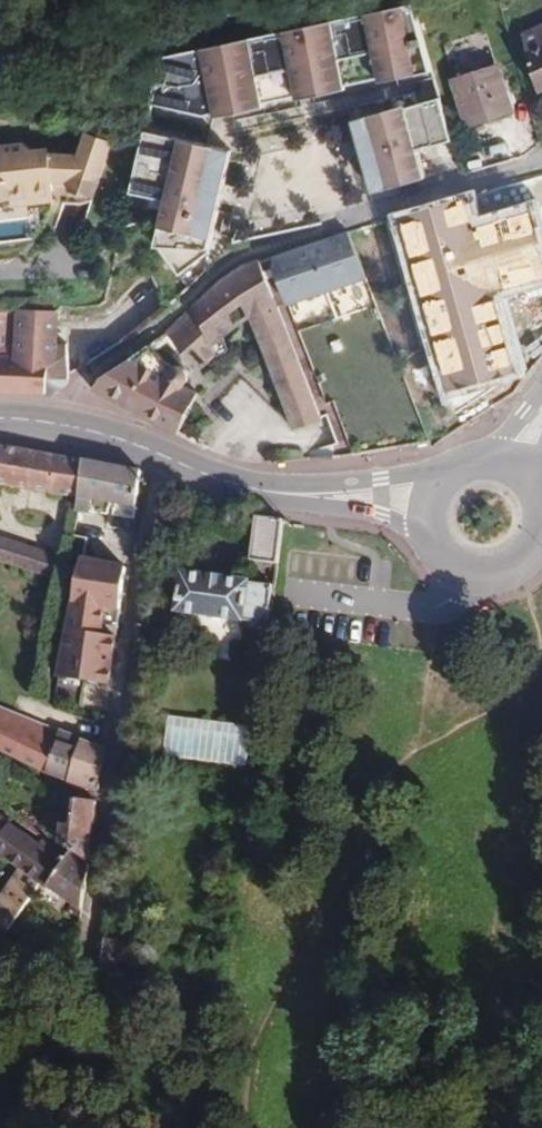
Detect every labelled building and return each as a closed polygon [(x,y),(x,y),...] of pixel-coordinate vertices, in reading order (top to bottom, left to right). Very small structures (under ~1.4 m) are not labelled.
[(307,99),(432,71),(412,4),(154,64),(145,110),(201,123),(307,99)] [(541,90),(541,24),(520,34),(540,91),(541,90)] [(453,81),(467,126),(511,111),(497,67),(453,81)] [(429,149),(417,108),(414,97),(349,110),(363,160),(373,194),(425,180),(418,153),(429,149)] [(453,143),(441,101),(417,108),(429,149),(453,143)] [(111,144),(85,136),(78,158),(49,156),(30,159),(29,152),(22,147),(9,149),(4,156),(4,163),(0,163),(0,204),(12,203),(11,198),(36,195),(35,186),(53,184),(70,185),(68,191),(70,195),(89,200),(93,199),(111,144)] [(218,204),(228,157),(140,137),(122,228),(144,231),(167,258),(206,259),(218,204)] [(4,156),(9,149),(0,151),(0,163),(4,163),(4,156)] [(465,199),(473,225),(530,208),(541,250),(541,177),(465,199)] [(55,202),(53,184),(35,186),(36,195),(11,198),(12,203),(12,209),(55,202)] [(392,219),(444,399),(525,376),(503,298),(541,286),(541,250),(530,208),(473,225),(465,199),(392,219)] [(367,282),(348,231),(275,255),(271,256),(289,307),(367,282)] [(281,316),(258,261),(241,267),(220,280),(175,323),(164,332),(174,344),(180,351),(181,351),(200,369),(217,356),(211,347),(220,340),(249,319),(294,432),(322,420),(281,316)] [(137,333),(172,302),(146,276),(121,296),(131,309),(111,326),(124,342),(137,333)] [(64,345),(58,344),(58,311),(14,310),(13,343),(1,343),(2,310),(0,310),(0,392),(49,394),(60,391),(68,381),(68,371),(64,345)] [(159,356),(174,344),(164,332),(148,346),(159,356)] [(226,351),(220,340),(211,347),(217,356),(219,354),(226,351)] [(197,395),(186,386),(188,383),(188,379),(188,375),(186,372),(184,370),(182,368),(179,367),(169,366),(159,356),(148,346),(102,376),(91,391),(177,436),(197,395)] [(352,447),(347,435),(339,438),(345,450),(352,447)] [(83,462),(0,447),(0,487),(79,500),(83,462)] [(135,510),(141,473),(83,462),(79,500),(77,514),(91,516),(93,503),(121,508),(135,510)] [(119,521),(121,508),(93,503),(91,516),(119,521)] [(278,573),(283,531),(258,527),(253,569),(278,573)] [(0,539),(0,564),(50,578),(55,556),(0,539)] [(109,687),(126,572),(115,571),(83,563),(59,679),(109,687)] [(274,637),(278,599),(185,587),(180,626),(274,637)] [(0,707),(0,717),(26,730),(30,720),(0,707)] [(59,732),(30,720),(26,730),(0,717),(0,750),(47,773),(59,732)] [(249,730),(171,721),(166,757),(244,767),(249,730)] [(74,785),(82,741),(59,732),(47,773),(74,785)] [(97,792),(103,750),(100,748),(82,741),(74,785),(97,792)] [(88,863),(96,803),(73,801),(70,827),(61,826),(58,844),(71,852),(88,863)] [(71,852),(58,844),(45,835),(40,844),(0,817),(0,858),(20,872),(12,883),(13,892),(5,903),(0,903),(0,930),(8,936),(42,888),(45,890),(46,889),(71,852)] [(80,918),(88,863),(71,852),(46,889),(69,905),(66,914),(80,918)] [(69,969),(77,939),(32,933),(30,955),(29,964),(69,969)] [(123,998),(130,944),(105,939),(98,993),(123,998)]
